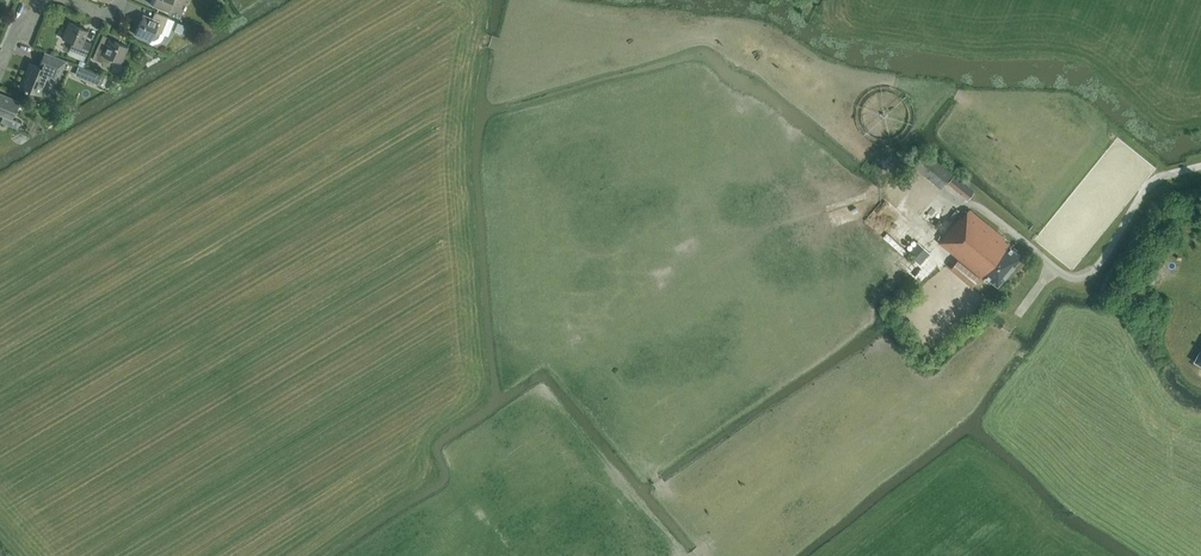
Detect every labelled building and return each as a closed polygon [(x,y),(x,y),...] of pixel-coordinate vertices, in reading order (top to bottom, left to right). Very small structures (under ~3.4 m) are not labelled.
[(152,5),(168,11),(172,1),(179,4),(180,0),(154,0),(152,5)] [(143,14),(135,34),(151,40),(150,43),(152,44),(155,44),(158,43),(161,41),(163,39),(164,36),(165,34),(162,33),(168,16),(162,14),(155,11),(152,18),(143,14)] [(185,26),(173,21),(170,28),(182,33),(185,26)] [(69,22),(62,38),(72,42),(69,49),(86,55),(91,42),(85,39),(89,30),(69,22)] [(128,46),(108,38),(105,47),(98,45),(92,58),(109,65),(112,58),(122,62),(128,46)] [(38,66),(30,62),(20,86),(39,93),(47,73),(59,78),(60,75),(67,78),(70,71),(63,69),(67,60),(45,51),(38,66)] [(92,71),(89,80),(99,84),(103,75),(92,71)] [(0,93),(0,114),(3,115),(1,121),(17,128),(20,122),(12,118),(19,101),(0,93)] [(953,172),(925,150),(913,165),(941,188),(953,172)] [(974,192),(954,175),(948,183),(968,200),(974,192)] [(998,285),(1022,256),(1011,247),(1012,245),(1004,239),(1006,238),(970,208),(962,218),(961,216),(943,237),(941,235),(938,238),(941,240),(939,242),(959,258),(981,276),(984,279),(987,276),(998,285)] [(890,227),(884,233),(904,252),(910,246),(890,227)] [(920,264),(931,252),(918,241),(908,253),(920,264)] [(981,276),(959,258),(952,267),(974,285),(981,276)]
